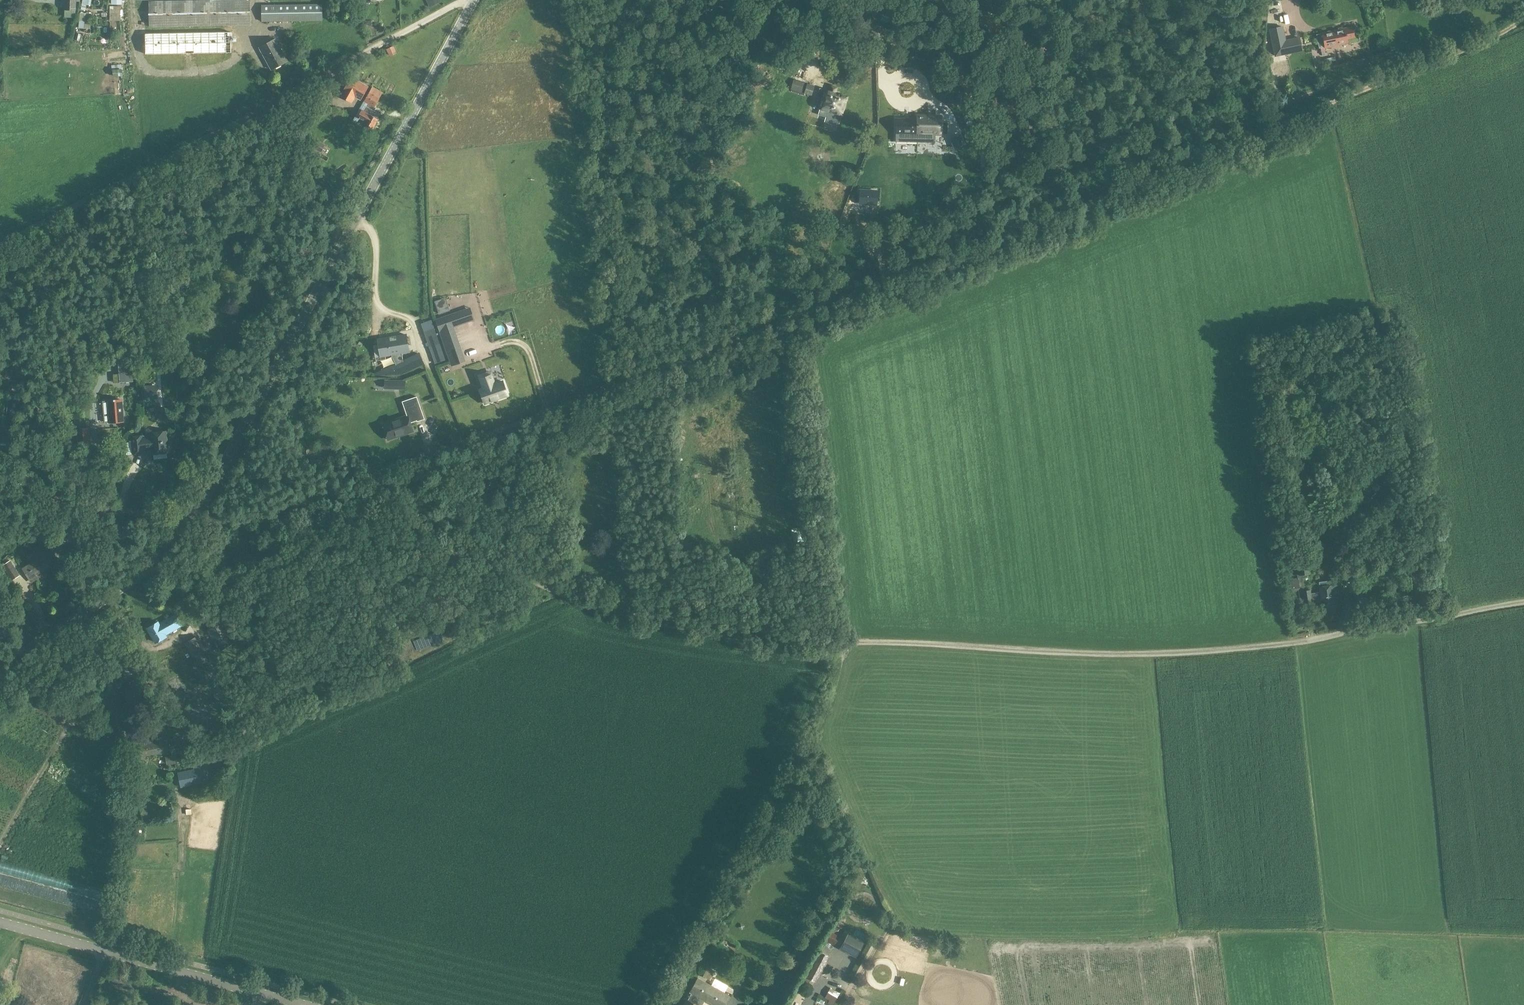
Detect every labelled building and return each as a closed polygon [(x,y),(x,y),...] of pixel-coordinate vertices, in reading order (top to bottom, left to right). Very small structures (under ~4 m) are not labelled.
[(65,11),(76,11),(76,2),(76,0),(65,0),(65,11)] [(149,1),(149,27),(250,25),(250,0),(227,0),(149,1)] [(322,5),(261,6),(262,22),(323,21),(322,5)] [(121,8),(109,8),(109,19),(121,19),(121,8)] [(78,26),(84,26),(84,19),(90,19),(90,11),(80,10),(78,26)] [(1354,39),(1351,28),(1330,33),(1330,32),(1321,34),(1316,36),(1319,49),(1324,48),(1341,45),(1340,41),(1354,39)] [(1281,29),(1268,32),(1274,59),(1286,56),(1281,29)] [(231,32),(145,33),(146,55),(231,53),(231,32)] [(260,48),(272,70),(287,62),(275,40),(260,48)] [(386,49),(389,55),(395,53),(393,46),(386,49)] [(122,69),(113,70),(114,77),(123,76),(122,69)] [(350,76),(340,96),(353,102),(355,97),(361,101),(369,86),(350,76)] [(815,86),(793,80),(790,89),(796,91),(796,92),(805,94),(811,96),(815,86)] [(831,87),(830,92),(820,89),(817,97),(821,98),(818,109),(820,110),(818,115),(826,118),(825,122),(838,126),(841,116),(847,98),(835,94),(836,89),(831,87)] [(361,110),(357,117),(366,122),(363,128),(371,133),(378,120),(377,120),(380,115),(373,111),(380,99),(369,93),(364,102),(367,103),(363,111),(361,110)] [(896,121),(896,136),(897,136),(897,144),(935,144),(935,136),(941,136),(941,118),(917,118),(917,121),(896,121)] [(949,138),(954,149),(963,145),(959,134),(949,138)] [(325,145),(313,139),(309,146),(321,153),(325,145)] [(989,148),(982,152),(988,161),(995,157),(989,148)] [(862,187),(858,203),(869,206),(874,190),(862,187)] [(437,322),(440,332),(474,320),(471,310),(437,322)] [(514,317),(518,333),(526,330),(522,315),(514,317)] [(459,328),(460,334),(471,332),(469,325),(459,328)] [(391,355),(396,365),(392,367),(393,375),(399,375),(423,364),(419,354),(403,362),(402,353),(409,352),(406,335),(378,340),(381,356),(391,355)] [(438,338),(429,341),(437,364),(446,361),(438,338)] [(459,351),(448,355),(452,366),(463,362),(459,351)] [(131,355),(118,356),(119,369),(132,368),(131,355)] [(480,390),(485,404),(508,395),(503,382),(495,384),(491,375),(480,379),(484,388),(480,390)] [(141,386),(143,399),(151,398),(150,385),(141,386)] [(7,416),(15,417),(19,394),(10,393),(8,410),(5,409),(5,413),(8,413),(7,416)] [(425,419),(417,397),(402,402),(407,416),(383,424),(388,440),(413,431),(410,423),(417,421),(417,422),(425,419)] [(107,400),(103,400),(105,422),(109,422),(123,421),(121,398),(107,399),(107,400)] [(133,454),(145,452),(144,449),(152,448),(152,454),(169,452),(166,432),(150,433),(150,436),(143,437),(143,436),(132,437),(133,454)] [(37,527),(46,540),(51,536),(43,523),(37,527)] [(1314,546),(1313,531),(1299,532),(1300,541),(1304,540),(1304,547),(1314,546)] [(269,562),(281,559),(277,548),(266,552),(269,562)] [(45,575),(60,565),(52,551),(47,554),(45,551),(41,553),(39,551),(33,554),(37,560),(23,569),(31,581),(38,577),(36,575),(42,571),(45,575)] [(2,565),(12,581),(20,575),(11,560),(2,565)] [(1310,590),(1302,592),(1304,608),(1312,607),(1312,602),(1319,601),(1320,606),(1336,604),(1334,585),(1318,588),(1318,593),(1311,594),(1310,590)] [(156,643),(167,637),(165,635),(182,625),(176,615),(160,624),(158,622),(147,628),(156,643)] [(185,643),(197,666),(210,658),(197,636),(185,643)] [(150,722),(163,718),(159,706),(146,710),(150,722)] [(168,751),(166,740),(168,740),(167,732),(154,735),(156,740),(145,742),(146,746),(139,747),(141,757),(168,751)] [(212,751),(205,754),(209,764),(216,762),(212,751)] [(178,763),(176,755),(165,757),(167,765),(178,763)] [(181,788),(209,783),(205,767),(178,772),(181,788)] [(866,940),(849,932),(844,940),(830,932),(826,941),(834,945),(835,944),(841,947),(840,949),(856,958),(866,940)] [(818,952),(805,977),(816,983),(829,958),(818,952)] [(698,978),(689,993),(703,1001),(711,1004),(726,1004),(731,996),(725,993),(728,986),(715,978),(718,973),(708,968),(701,979),(698,978)] [(689,993),(683,1004),(701,1004),(703,1001),(689,993)]
